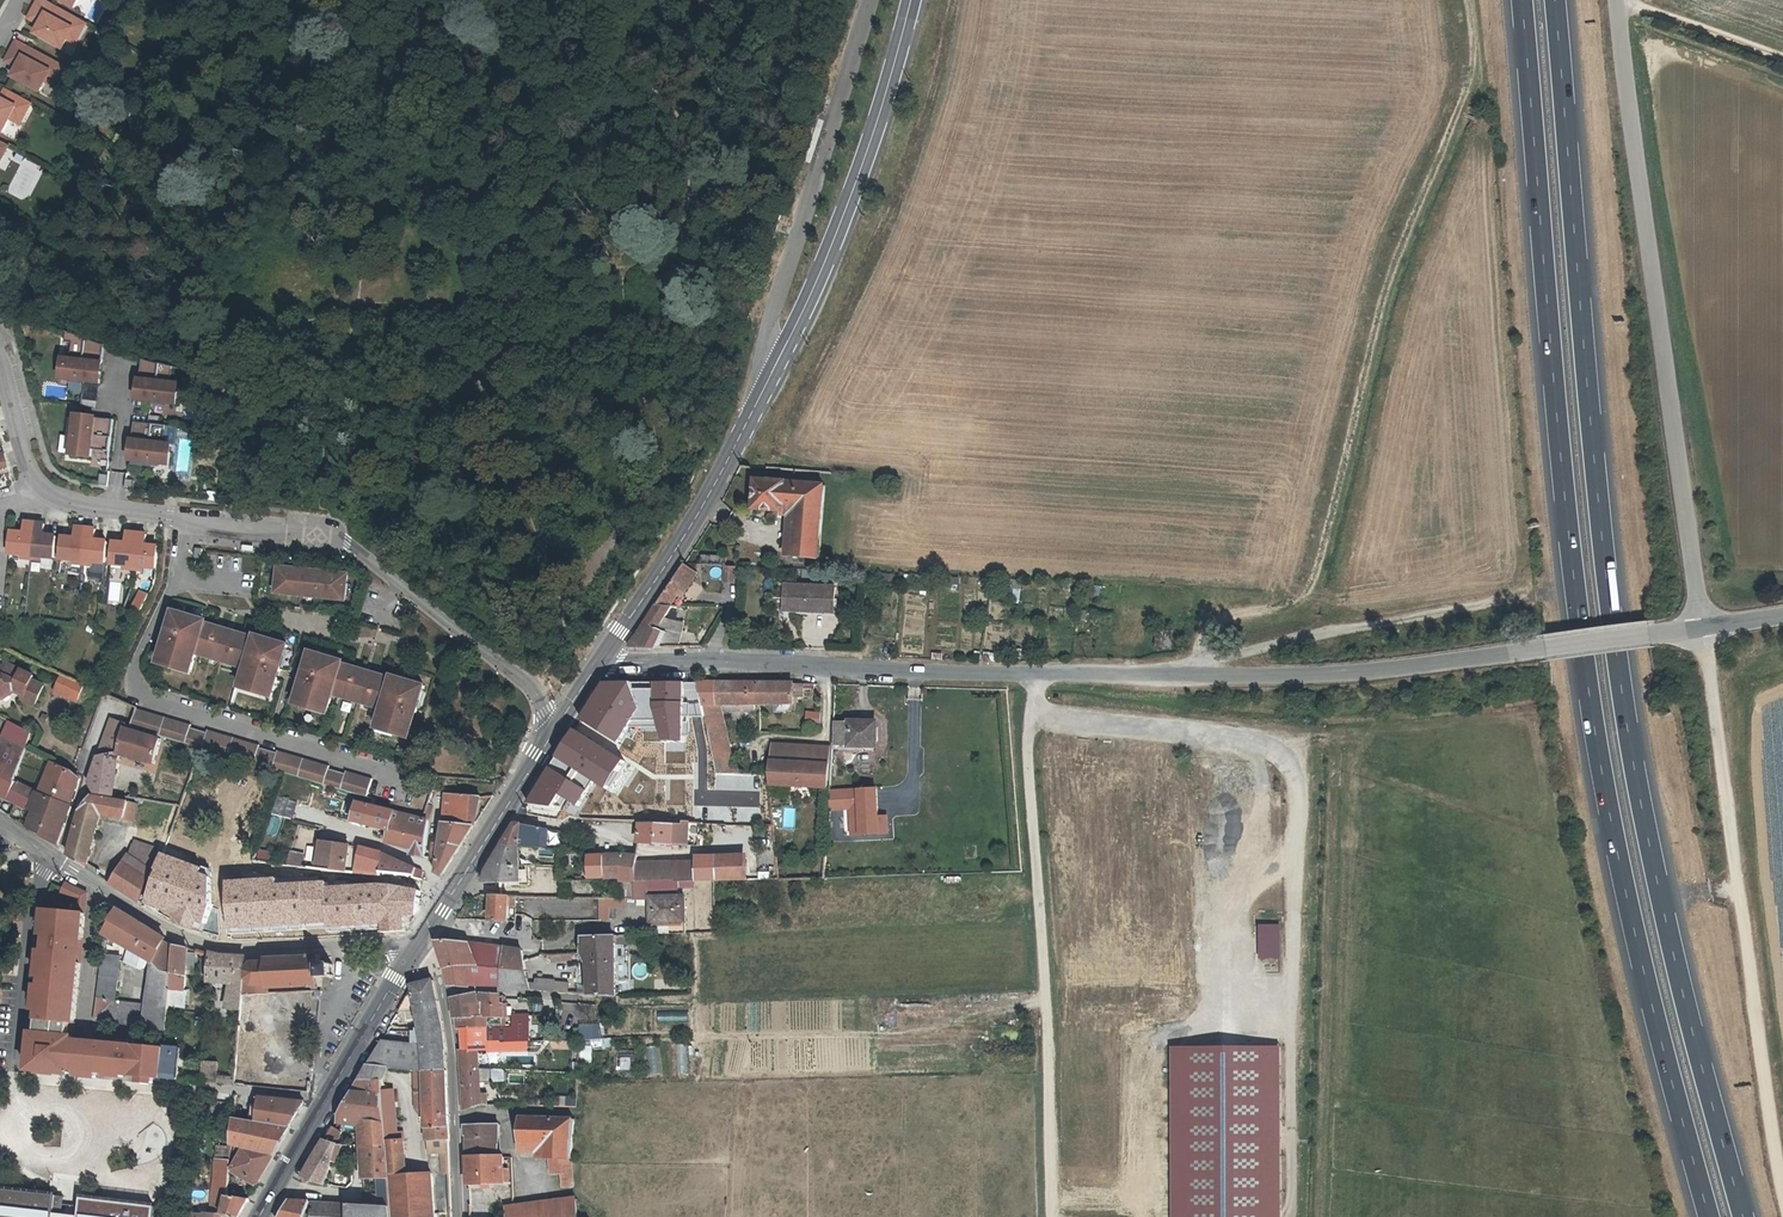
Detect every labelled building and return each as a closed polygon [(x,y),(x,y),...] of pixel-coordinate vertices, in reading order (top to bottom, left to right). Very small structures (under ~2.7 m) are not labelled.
[(31,14),(43,20),(40,25),(36,33),(63,48),(68,39),(78,20),(40,0),(39,0),(31,14)] [(43,20),(31,14),(29,19),(40,25),(43,20)] [(78,20),(68,39),(75,43),(85,24),(78,20)] [(16,42),(9,56),(20,63),(17,68),(13,76),(40,90),(55,63),(16,42)] [(20,63),(9,56),(6,62),(17,68),(20,63)] [(62,67),(55,63),(45,81),(52,86),(62,67)] [(5,91),(1,99),(0,99),(0,133),(2,134),(9,119),(14,121),(19,110),(25,113),(30,104),(5,91)] [(25,113),(19,110),(14,121),(20,124),(25,113)] [(104,345),(74,334),(71,358),(64,357),(61,378),(100,382),(104,345)] [(174,367),(142,359),(137,400),(177,405),(180,384),(172,384),(174,367)] [(113,420),(75,415),(70,455),(91,457),(92,450),(110,452),(113,420)] [(167,426),(134,422),(129,461),(170,466),(172,445),(165,444),(167,426)] [(60,453),(69,455),(72,438),(63,437),(60,453)] [(756,479),(753,509),(783,512),(783,509),(796,510),(793,556),(819,558),(825,485),(756,479)] [(24,533),(11,532),(9,553),(31,556),(35,523),(25,522),(24,533)] [(45,525),(35,523),(31,556),(54,558),(56,537),(43,536),(45,525)] [(86,529),(76,528),(75,539),(62,537),(60,559),(83,561),(86,529)] [(96,530),(86,529),(83,561),(105,563),(107,542),(94,541),(96,530)] [(137,534),(127,533),(126,544),(113,542),(111,564),(133,566),(137,534)] [(147,535),(137,534),(133,566),(156,569),(158,547),(145,546),(147,535)] [(726,565),(726,556),(702,555),(701,564),(725,565),(726,565)] [(671,606),(681,591),(685,593),(698,573),(685,563),(657,605),(671,606)] [(736,566),(726,565),(725,565),(724,583),(735,583),(736,566)] [(347,575),(278,568),(275,593),(299,595),(300,592),(320,595),(320,598),(344,600),(347,575)] [(817,579),(818,570),(803,569),(802,579),(817,579)] [(109,602),(121,602),(121,581),(109,581),(109,602)] [(834,610),(835,587),(786,584),(785,609),(808,611),(808,608),(834,610)] [(149,594),(141,591),(132,608),(140,612),(149,594)] [(687,610),(671,606),(657,605),(628,648),(656,647),(658,643),(679,643),(687,610)] [(712,610),(703,607),(699,625),(708,627),(712,610)] [(205,622),(173,612),(169,625),(171,626),(169,634),(166,634),(157,663),(190,673),(194,659),(243,674),(239,688),(272,698),(281,668),(278,667),(280,658),(283,659),(287,646),(254,637),(253,639),(241,636),(240,638),(217,632),(217,629),(205,625),(205,622)] [(241,636),(217,629),(217,632),(240,638),(241,636)] [(1157,632),(1156,649),(1171,650),(1172,632),(1157,632)] [(342,663),(309,653),(306,666),(308,667),(306,675),(303,675),(294,704),(327,714),(331,700),(380,714),(376,729),(409,739),(418,709),(415,708),(417,699),(420,700),(424,687),(391,677),(390,680),(377,677),(377,679),(353,672),(354,670),(341,666),(342,663)] [(15,691),(26,695),(23,702),(35,706),(42,688),(31,683),(33,676),(10,665),(6,664),(0,667),(0,701),(15,691)] [(377,677),(354,670),(353,672),(377,679),(377,677)] [(60,675),(53,693),(74,702),(82,685),(60,675)] [(655,701),(655,704),(668,704),(671,682),(604,681),(590,705),(636,715),(639,701),(655,701)] [(717,773),(731,774),(734,774),(726,732),(721,712),(755,711),(755,704),(794,703),(794,697),(804,698),(804,683),(750,683),(750,682),(725,682),(697,682),(708,727),(717,773)] [(135,710),(129,728),(202,748),(284,773),(362,796),(367,798),(373,780),(346,773),(346,774),(329,769),(329,767),(278,752),(277,754),(259,749),(259,747),(208,732),(207,733),(190,728),(191,727),(135,710)] [(821,713),(806,713),(806,726),(821,726),(821,713)] [(581,719),(526,807),(528,815),(562,820),(567,795),(572,774),(589,777),(598,724),(581,719)] [(35,792),(35,791),(15,780),(24,755),(25,750),(31,733),(9,721),(0,741),(0,794),(18,804),(11,816),(25,826),(31,810),(28,809),(35,792)] [(125,728),(125,727),(109,722),(98,756),(118,752),(125,728)] [(863,749),(863,746),(876,746),(876,722),(834,722),(832,748),(863,749)] [(636,725),(634,745),(648,744),(667,746),(665,726),(636,725)] [(98,756),(91,781),(90,782),(97,793),(114,795),(114,794),(119,755),(154,764),(160,739),(125,728),(118,752),(98,756)] [(832,747),(771,743),(768,774),(769,785),(829,789),(832,747)] [(58,843),(76,792),(76,790),(80,778),(71,770),(52,762),(40,794),(35,792),(28,809),(31,810),(34,811),(28,827),(58,843)] [(638,818),(639,792),(595,790),(594,815),(638,818)] [(844,791),(829,791),(828,809),(842,810),(844,791)] [(876,793),(844,791),(842,810),(848,810),(858,811),(857,820),(851,820),(847,824),(846,836),(883,838),(884,822),(874,821),(876,793)] [(133,822),(138,803),(92,795),(80,810),(68,854),(85,866),(88,864),(100,813),(125,818),(125,820),(133,822)] [(444,819),(441,843),(462,846),(478,821),(470,820),(473,796),(447,795),(444,819)] [(389,830),(394,811),(374,806),(375,800),(367,798),(362,796),(357,819),(367,821),(367,824),(389,830)] [(473,796),(470,820),(478,821),(482,797),(473,796)] [(858,811),(848,810),(847,824),(851,820),(857,820),(858,811)] [(428,819),(425,818),(394,811),(389,830),(386,842),(411,848),(410,854),(424,857),(428,819)] [(668,845),(696,846),(698,822),(682,821),(681,824),(669,823),(668,845)] [(638,844),(668,845),(669,823),(639,822),(638,844)] [(549,831),(521,829),(521,824),(516,824),(503,843),(520,845),(541,848),(547,848),(549,831)] [(137,828),(129,826),(126,841),(133,843),(137,828)] [(115,877),(101,867),(99,870),(99,876),(138,902),(156,846),(136,839),(131,855),(130,854),(115,877)] [(333,866),(332,868),(381,874),(385,853),(357,846),(318,841),(314,864),(333,866)] [(462,846),(441,843),(434,843),(432,858),(439,859),(437,873),(443,876),(462,846)] [(483,884),(518,882),(518,886),(528,886),(527,866),(523,866),(521,866),(520,845),(503,843),(484,875),(483,884)] [(218,867),(156,848),(138,906),(171,916),(170,921),(190,927),(192,921),(201,923),(218,867)] [(303,854),(290,851),(287,863),(301,865),(303,854)] [(407,864),(385,853),(381,874),(415,877),(417,867),(407,864)] [(633,862),(634,857),(620,854),(605,855),(605,880),(620,879),(620,881),(633,881),(633,862)] [(605,855),(589,856),(590,868),(586,868),(586,876),(590,876),(590,881),(605,880),(605,855)] [(701,881),(747,880),(746,861),(707,861),(699,862),(701,881)] [(647,881),(677,880),(678,882),(701,881),(699,862),(667,862),(633,862),(633,881),(647,881)] [(273,876),(222,879),(225,932),(380,923),(380,928),(406,927),(414,887),(384,882),(323,885),(323,881),(273,883),(273,876)] [(633,899),(647,900),(647,881),(633,881),(633,898),(633,899)] [(87,893),(66,884),(62,892),(77,899),(75,902),(86,906),(87,893)] [(516,897),(491,896),(490,920),(508,921),(509,905),(516,905),(516,897)] [(651,898),(651,923),(685,923),(685,897),(651,898)] [(86,906),(75,902),(74,913),(85,914),(86,906)] [(112,936),(155,961),(165,938),(109,904),(105,932),(112,936)] [(572,916),(573,907),(558,906),(557,914),(572,916)] [(74,913),(49,910),(46,935),(45,951),(43,976),(42,986),(40,1010),(38,1033),(33,1032),(30,1066),(72,1070),(80,1070),(88,1071),(92,1040),(73,1039),(73,1035),(69,1035),(70,1021),(75,1022),(80,964),(76,963),(78,939),(83,940),(85,914),(74,913)] [(581,910),(581,917),(597,918),(598,912),(581,910)] [(1254,923),(1254,958),(1278,958),(1278,923),(1254,923)] [(582,936),(582,952),(587,963),(589,994),(616,996),(615,944),(615,935),(582,936)] [(633,935),(615,935),(615,944),(633,943),(633,935)] [(471,987),(471,985),(469,966),(479,965),(504,969),(527,972),(522,950),(499,946),(470,943),(451,942),(437,942),(445,964),(450,986),(471,987)] [(172,972),(170,1005),(185,1007),(188,948),(174,945),(172,972)] [(149,1005),(116,1001),(121,956),(103,953),(95,1020),(168,1030),(170,1005),(172,972),(154,967),(149,1005)] [(246,957),(211,953),(208,979),(229,982),(226,1010),(239,1011),(241,996),(244,976),(244,972),(246,957)] [(563,961),(572,961),(571,953),(550,954),(552,964),(563,963),(563,961)] [(321,956),(266,958),(266,961),(253,962),(244,972),(244,976),(254,986),(266,986),(266,988),(321,986),(321,982),(321,978),(332,977),(332,964),(322,964),(321,956)] [(5,960),(4,975),(11,976),(13,961),(5,960)] [(479,965),(469,966),(471,985),(489,986),(503,984),(504,984),(504,969),(479,965)] [(527,972),(504,969),(504,984),(512,988),(531,989),(527,972)] [(267,995),(267,993),(266,988),(266,986),(254,986),(244,976),(241,996),(252,996),(267,995)] [(534,989),(568,992),(568,983),(555,981),(555,980),(536,979),(534,989)] [(399,1011),(415,1006),(418,1020),(402,1020),(398,1027),(419,1028),(422,1045),(382,1041),(369,1062),(388,1065),(387,1067),(416,1071),(445,1071),(444,1052),(445,1051),(443,1034),(442,1022),(433,981),(413,986),(399,1011)] [(502,996),(502,994),(484,994),(485,1002),(503,1001),(502,996)] [(474,995),(451,999),(456,1028),(462,1028),(467,1028),(467,1016),(474,1016),(474,1003),(474,995)] [(503,1027),(503,1015),(505,1015),(504,1001),(503,1001),(485,1002),(474,1003),(474,1016),(467,1016),(467,1028),(487,1027),(503,1027)] [(659,1010),(659,1023),(690,1022),(690,1010),(659,1010)] [(488,1042),(503,1041),(519,1041),(528,1041),(528,1031),(524,1031),(524,1015),(513,1015),(513,1031),(513,1033),(488,1034),(488,1042)] [(599,1024),(583,1025),(584,1039),(600,1038),(599,1024)] [(528,1041),(519,1041),(503,1041),(488,1042),(488,1034),(487,1027),(467,1028),(462,1028),(465,1049),(459,1050),(461,1062),(463,1107),(470,1109),(482,1105),(487,1105),(487,1093),(480,1093),(478,1051),(488,1050),(488,1052),(528,1051),(528,1041)] [(180,1049),(92,1040),(88,1071),(99,1072),(108,1073),(127,1075),(143,1077),(156,1078),(177,1081),(180,1049)] [(688,1074),(688,1043),(678,1043),(678,1074),(688,1074)] [(648,1047),(652,1076),(662,1074),(658,1045),(648,1047)] [(1170,1046),(1170,1216),(1280,1216),(1279,1045),(1170,1046)] [(638,1070),(638,1050),(618,1050),(618,1070),(638,1070)] [(219,1062),(201,1061),(201,1078),(218,1079),(219,1062)] [(387,1067),(388,1065),(369,1062),(360,1079),(383,1078),(387,1067)] [(72,1070),(30,1066),(30,1072),(71,1075),(72,1070)] [(430,1154),(441,1154),(442,1172),(450,1172),(448,1140),(449,1140),(446,1071),(445,1071),(416,1071),(416,1087),(415,1109),(426,1109),(426,1116),(427,1128),(426,1128),(426,1141),(429,1141),(430,1154)] [(360,1079),(353,1091),(383,1093),(383,1090),(382,1081),(383,1078),(360,1079)] [(398,1141),(393,1090),(383,1090),(387,1143),(389,1175),(407,1174),(404,1141),(398,1141)] [(338,1117),(366,1121),(367,1144),(387,1143),(383,1093),(353,1091),(338,1117)] [(261,1097),(255,1096),(252,1120),(258,1121),(261,1097)] [(261,1097),(258,1121),(291,1127),(306,1102),(261,1097)] [(291,1127),(258,1121),(252,1120),(233,1117),(232,1145),(244,1148),(275,1155),(291,1127)] [(522,1117),(521,1144),(546,1145),(545,1159),(549,1159),(572,1160),(574,1119),(522,1117)] [(333,1125),(325,1140),(337,1145),(342,1132),(333,1125)] [(466,1135),(467,1157),(490,1157),(489,1136),(489,1125),(464,1125),(465,1136),(466,1135)] [(337,1145),(325,1140),(302,1178),(325,1183),(332,1161),(337,1162),(343,1145),(337,1145)] [(387,1143),(367,1144),(369,1177),(382,1177),(383,1194),(368,1193),(367,1205),(391,1206),(389,1175),(387,1143)] [(211,1212),(223,1213),(223,1216),(240,1216),(250,1198),(228,1195),(231,1149),(217,1147),(211,1212)] [(244,1148),(234,1168),(259,1183),(275,1155),(244,1148)] [(490,1157),(467,1157),(468,1184),(505,1183),(504,1156),(490,1157)] [(574,1186),(573,1170),(572,1160),(549,1159),(551,1175),(560,1175),(562,1188),(574,1186)] [(407,1174),(389,1175),(391,1206),(392,1216),(435,1216),(432,1173),(407,1174)] [(157,1209),(83,1200),(81,1206),(72,1206),(65,1205),(57,1204),(58,1195),(32,1193),(0,1189),(0,1216),(9,1216),(156,1216),(157,1209)] [(66,1196),(58,1195),(57,1204),(65,1205),(66,1196)] [(290,1199),(279,1216),(304,1216),(309,1201),(290,1199)] [(507,1207),(508,1216),(578,1216),(575,1199),(512,1207),(507,1207)] [(348,1204),(312,1201),(312,1216),(347,1216),(348,1204)] [(391,1206),(348,1204),(347,1216),(392,1216),(391,1206)]
